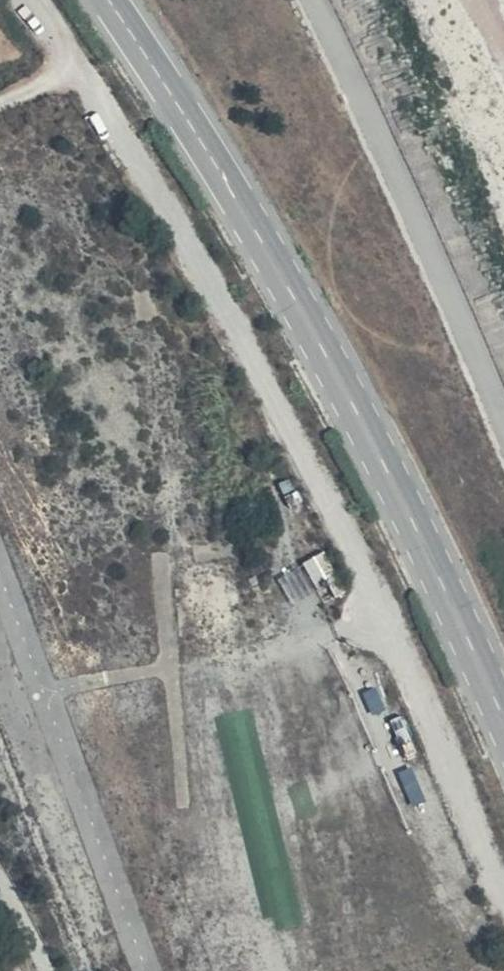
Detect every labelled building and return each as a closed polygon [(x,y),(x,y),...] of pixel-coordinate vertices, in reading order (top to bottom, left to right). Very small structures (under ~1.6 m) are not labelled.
[(346,591),(324,553),(277,581),(292,607),(330,589),(335,598),(346,591)]
